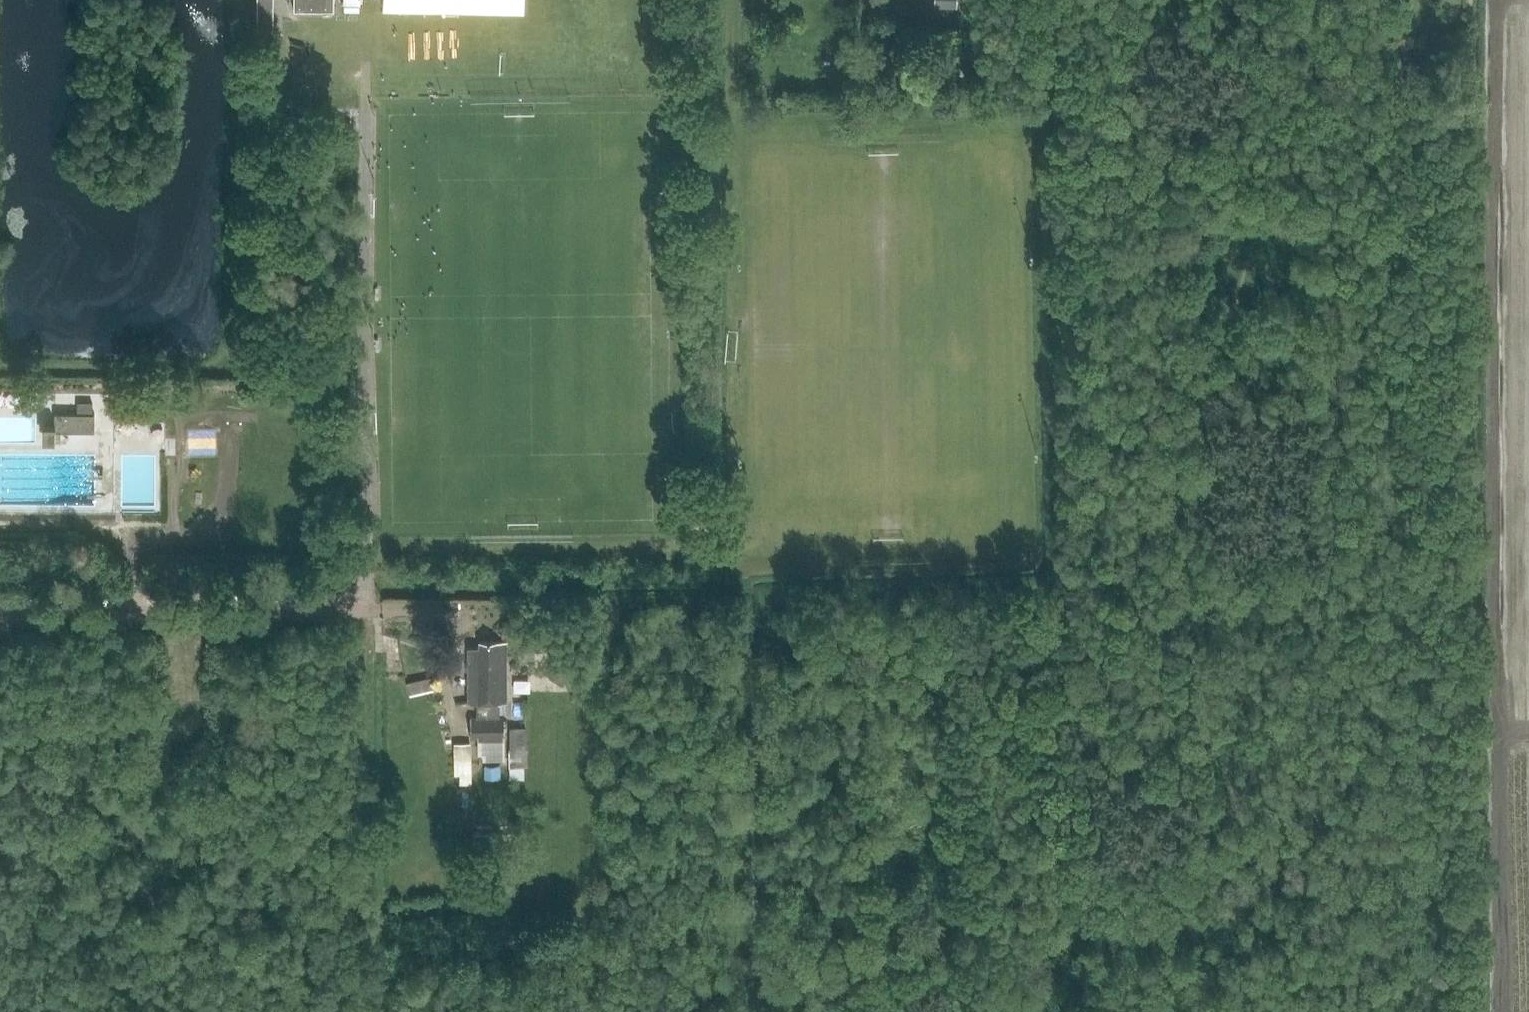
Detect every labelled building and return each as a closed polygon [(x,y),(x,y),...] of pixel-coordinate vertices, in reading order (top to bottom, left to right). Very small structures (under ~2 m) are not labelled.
[(258,30),(274,30),(274,0),(258,0),(258,30)] [(295,11),(334,11),(334,0),(295,0),(295,11)] [(1473,18),(1464,17),(1464,26),(1473,26),(1473,18)] [(94,431),(94,414),(54,414),(54,425),(42,425),(42,441),(55,442),(55,431),(94,431)] [(356,568),(356,556),(347,555),(346,567),(356,568)] [(467,646),(467,702),(475,702),(475,715),(499,715),(499,702),(505,702),(505,640),(480,640),(480,646),(467,646)] [(503,761),(503,719),(469,719),(470,740),(477,740),(477,755),(481,755),(481,761),(503,761)] [(526,748),(526,727),(509,727),(509,766),(527,766),(527,748),(526,748)] [(484,764),(484,779),(501,779),(500,764),(484,764)] [(510,767),(510,778),(524,778),(524,766),(510,767)]
